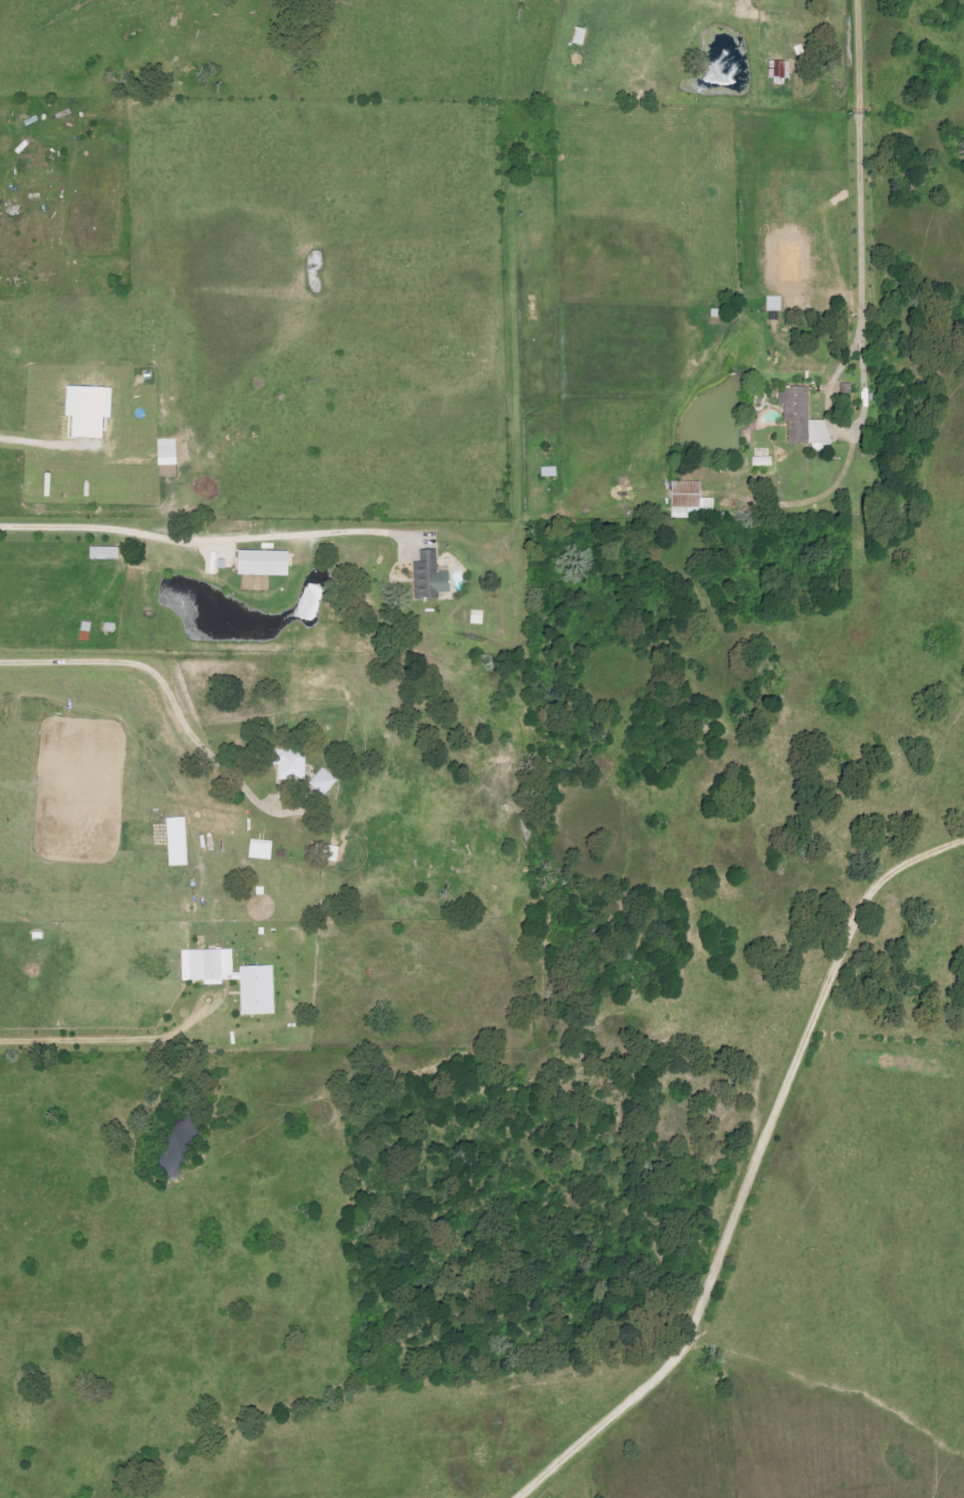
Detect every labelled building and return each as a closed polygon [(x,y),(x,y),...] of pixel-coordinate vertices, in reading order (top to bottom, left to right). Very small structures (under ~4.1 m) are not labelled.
[(788,61),(769,60),(768,77),(788,78),(788,61)] [(779,296),(765,296),(764,311),(779,311),(779,296)] [(62,368),(108,370),(107,401),(100,401),(99,423),(67,422),(68,400),(61,400),(62,368)] [(806,442),(805,388),(776,388),(776,404),(783,404),(784,443),(806,442)] [(172,438),(153,438),(154,465),(173,464),(172,438)] [(711,510),(712,498),(697,498),(697,481),(668,481),(667,517),(697,517),(697,509),(711,510)] [(417,544),(416,533),(432,532),(434,557),(444,556),(445,576),(434,577),(434,582),(411,583),(409,544),(417,544)] [(116,560),(116,547),(86,547),(86,559),(116,560)] [(233,574),(283,575),(283,551),(234,550),(233,574)] [(307,779),(307,748),(274,749),(275,764),(280,764),(280,779),(307,779)] [(326,795),(339,780),(324,767),(310,783),(326,795)] [(191,865),(189,816),(169,817),(171,865),(191,865)] [(251,857),(272,860),(275,842),(254,839),(251,857)] [(341,846),(317,842),(316,851),(324,852),(323,859),(339,861),(341,846)] [(276,964),(243,965),(243,972),(236,972),(235,948),(191,949),(192,980),(207,979),(207,984),(224,984),(224,979),(243,978),(244,1014),(277,1013),(276,964)]
